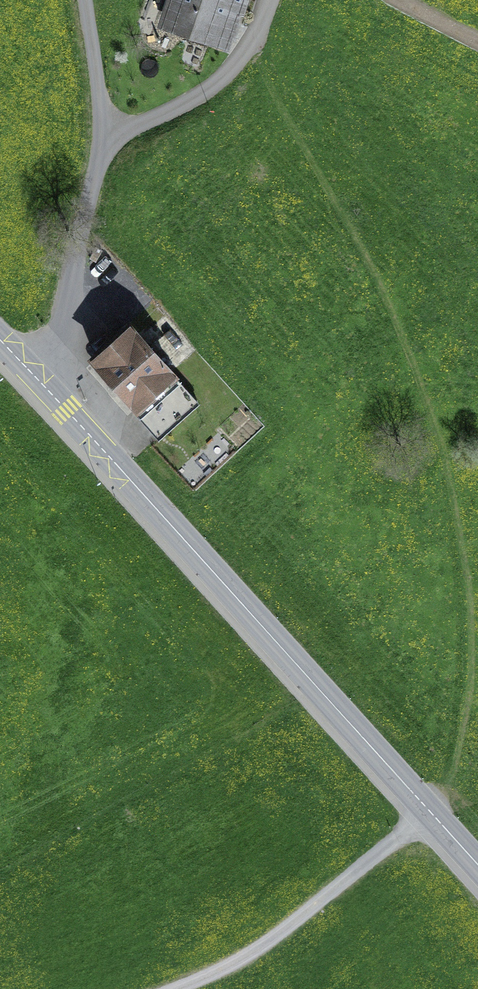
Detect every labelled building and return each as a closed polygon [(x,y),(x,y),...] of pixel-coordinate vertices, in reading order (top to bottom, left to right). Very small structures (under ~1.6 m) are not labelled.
[(166,26),(230,46),(244,0),(174,0),(166,26)] [(185,379),(140,324),(102,355),(146,410),(185,379)]
